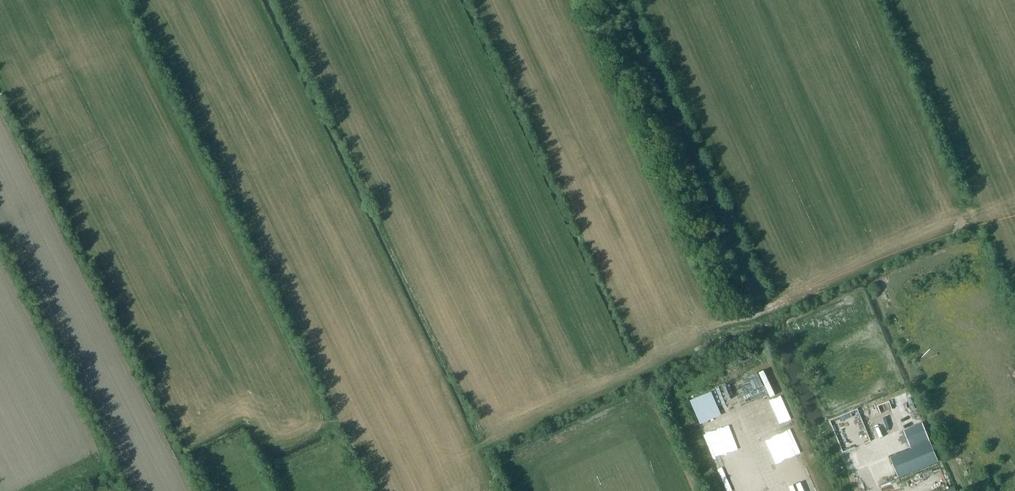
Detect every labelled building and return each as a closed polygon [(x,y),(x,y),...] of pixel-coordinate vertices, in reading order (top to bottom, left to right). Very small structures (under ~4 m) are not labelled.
[(756,370),(767,393),(772,391),(761,368),(756,370)] [(743,381),(730,386),(731,391),(745,387),(743,381)] [(739,392),(750,416),(755,414),(744,390),(739,392)] [(939,462),(922,423),(904,431),(912,450),(892,458),(900,477),(939,462)]
